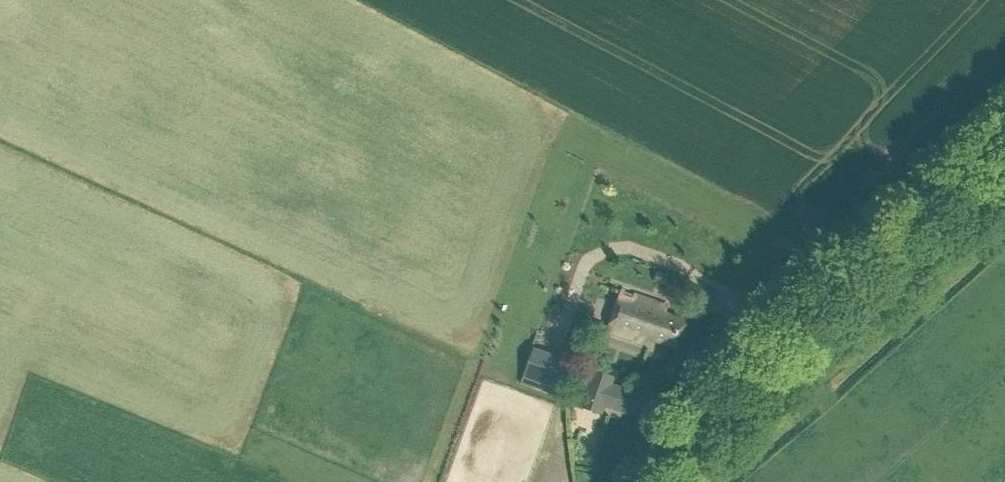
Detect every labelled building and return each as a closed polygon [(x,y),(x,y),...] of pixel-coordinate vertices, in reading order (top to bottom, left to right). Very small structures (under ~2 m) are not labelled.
[(668,274),(656,270),(653,281),(664,285),(668,274)] [(605,333),(607,334),(636,344),(639,345),(641,339),(656,343),(661,345),(677,350),(687,319),(687,318),(666,311),(669,303),(620,287),(605,333)] [(576,405),(601,414),(604,407),(612,384),(614,376),(589,368),(576,405)]
